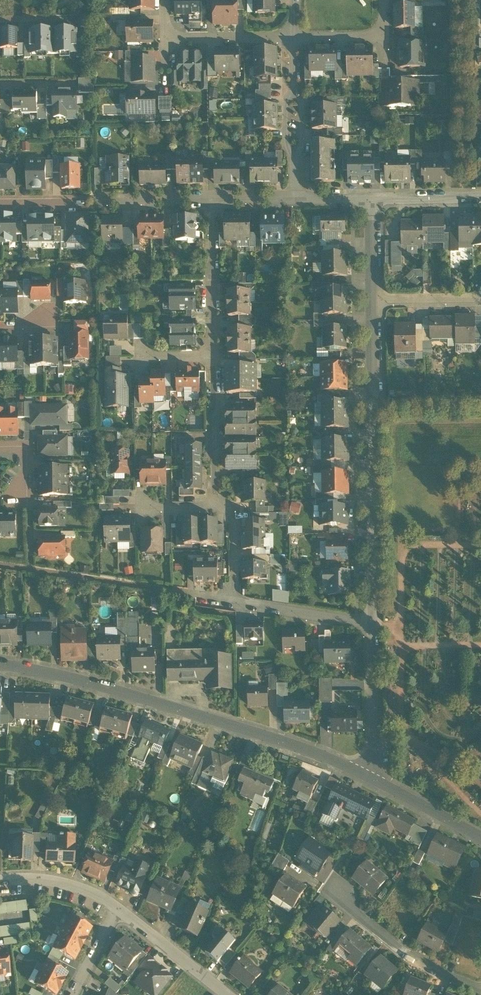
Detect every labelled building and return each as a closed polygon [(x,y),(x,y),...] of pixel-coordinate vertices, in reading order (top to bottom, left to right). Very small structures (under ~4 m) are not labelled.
[(153,10),(153,0),(132,0),(132,10),(153,10)] [(200,0),(176,0),(176,16),(189,16),(200,16),(200,15),(200,0)] [(275,13),(275,0),(254,0),(255,0),(255,13),(275,13)] [(405,7),(413,6),(413,8),(422,8),(422,0),(405,0),(405,7)] [(214,11),(214,26),(224,26),(224,24),(229,24),(229,25),(237,25),(237,11),(237,2),(214,3),(214,11)] [(395,28),(411,28),(411,17),(413,17),(413,8),(413,6),(405,7),(395,7),(395,28)] [(81,27),(93,27),(93,15),(81,15),(81,27)] [(201,24),(202,24),(202,15),(200,15),(200,16),(189,16),(189,24),(201,24)] [(140,41),(140,43),(153,43),(153,22),(129,23),(127,23),(127,42),(140,41)] [(17,29),(0,29),(1,49),(3,49),(15,49),(18,49),(18,44),(17,29)] [(54,53),(71,53),(71,49),(77,49),(76,40),(76,34),(72,34),(72,30),(72,29),(57,30),(57,31),(57,33),(53,33),(54,53)] [(36,50),(36,54),(54,53),(53,33),(49,33),(49,31),(49,30),(34,30),(34,31),(34,35),(30,35),(31,40),(31,50),(36,50)] [(400,67),(420,67),(420,54),(424,54),(424,45),(424,44),(411,44),(400,44),(400,54),(398,54),(399,60),(400,60),(400,67)] [(311,72),(323,71),(323,48),(310,49),(311,67),(311,72)] [(335,48),(323,48),(323,71),(335,71),(336,71),(336,62),(335,48)] [(348,76),(360,76),(360,48),(348,48),(348,66),(348,76)] [(373,48),(360,48),(360,76),(372,76),(373,76),(373,65),(373,48)] [(15,49),(3,49),(3,58),(16,58),(15,49)] [(216,70),(217,70),(239,70),(238,50),(227,50),(227,52),(217,52),(217,50),(216,50),(216,61),(216,70)] [(256,77),(256,78),(257,78),(271,78),(276,78),(276,64),(275,64),(275,58),(276,58),(276,50),(256,50),(256,68),(258,68),(258,77),(256,77)] [(123,52),(114,52),(114,61),(124,61),(123,52)] [(131,69),(133,69),(133,59),(142,59),(142,52),(126,52),(126,63),(131,63),(131,69)] [(201,81),(202,81),(202,72),(201,53),(177,53),(178,73),(178,81),(201,81)] [(133,83),(153,82),(153,59),(142,59),(133,59),(133,69),(133,74),(133,83)] [(208,61),(208,72),(208,78),(217,78),(217,70),(216,70),(216,61),(208,61)] [(79,94),(94,94),(94,79),(79,80),(79,94)] [(390,107),(411,107),(411,96),(418,95),(418,82),(390,82),(390,95),(390,107)] [(255,92),(256,100),(267,100),(271,100),(271,84),(259,84),(259,92),(255,92)] [(210,89),(209,98),(218,99),(219,90),(210,89)] [(13,91),(13,101),(14,111),(22,111),(22,114),(37,114),(37,111),(37,106),(37,93),(25,94),(25,91),(13,91)] [(54,92),(54,118),(66,118),(66,111),(77,111),(77,92),(54,92)] [(159,92),(159,110),(171,109),(171,92),(159,92)] [(128,116),(155,115),(155,95),(128,95),(128,116)] [(379,107),(390,107),(390,95),(382,95),(379,95),(379,98),(379,107)] [(312,105),(312,118),(336,117),(336,106),(336,105),(327,105),(312,105)] [(39,120),(47,120),(47,106),(37,106),(37,111),(39,111),(39,120)] [(344,117),(344,106),(336,106),(336,117),(342,117),(344,117)] [(254,107),(254,119),(276,118),(276,107),(267,107),(254,107)] [(155,124),(155,115),(128,116),(128,124),(155,124)] [(336,129),(336,117),(312,118),(312,129),(327,129),(336,129)] [(276,130),(276,118),(254,119),(254,131),(267,130),(276,130)] [(438,121),(435,133),(444,135),(447,123),(438,121)] [(403,138),(415,137),(415,125),(403,126),(403,138)] [(312,142),(312,162),(331,162),(330,151),(335,151),(335,142),(312,142)] [(349,183),(361,183),(361,156),(349,156),(349,159),(349,171),(349,183)] [(374,159),(374,156),(361,156),(361,183),(374,183),(374,171),(374,159)] [(178,185),(191,185),(190,160),(184,160),(184,157),(178,157),(178,159),(178,171),(178,185)] [(197,160),(190,160),(191,185),(203,185),(203,170),(203,158),(203,157),(197,157),(197,160)] [(64,158),(65,166),(78,166),(78,158),(64,158)] [(110,184),(110,186),(120,186),(120,183),(128,183),(127,158),(109,158),(109,160),(109,170),(109,173),(102,173),(102,184),(110,184)] [(386,183),(398,183),(398,159),(386,159),(386,163),(386,183)] [(409,159),(398,159),(398,183),(410,183),(410,165),(410,159),(409,159)] [(100,160),(100,170),(102,170),(109,170),(109,160),(100,160)] [(252,185),(264,184),(264,161),(252,162),(252,169),(252,185)] [(276,161),(264,161),(264,184),(277,184),(277,168),(277,161),(276,161)] [(27,190),(46,190),(46,179),(46,162),(27,162),(27,190)] [(331,173),(331,162),(312,162),(312,182),(335,182),(335,173),(331,173)] [(425,183),(438,183),(438,176),(441,176),(441,178),(443,180),(446,180),(446,169),(446,162),(444,162),(422,162),(422,176),(425,176),(425,183)] [(222,185),(239,185),(239,163),(223,164),(216,164),(216,170),(216,181),(222,181),(222,185)] [(140,166),(140,186),(166,185),(166,171),(166,165),(165,165),(140,166)] [(62,166),(62,189),(79,189),(79,166),(78,166),(65,166),(62,166)] [(467,186),(477,186),(477,166),(467,166),(467,186)] [(15,189),(15,167),(3,167),(3,173),(0,173),(0,189),(15,189)] [(87,215),(67,215),(67,232),(67,243),(87,243),(87,215)] [(16,216),(2,216),(3,243),(16,242),(16,235),(16,223),(16,216)] [(29,242),(42,242),(42,216),(35,216),(35,217),(29,218),(29,229),(29,242)] [(48,216),(42,216),(42,242),(54,242),(54,228),(54,217),(48,217),(48,216)] [(272,244),(284,244),(284,234),(286,234),(286,225),(284,225),(284,216),(275,216),(275,218),(261,219),(262,234),(262,240),(263,240),(272,239),(272,244)] [(176,240),(195,240),(195,231),(198,228),(195,224),(195,222),(192,220),(195,217),(177,217),(177,226),(176,226),(176,240)] [(226,241),(238,241),(237,217),(225,217),(225,235),(226,241)] [(249,217),(237,217),(238,241),(249,241),(250,241),(250,235),(249,217)] [(103,242),(121,242),(121,229),(121,223),(123,223),(123,218),(103,218),(103,242)] [(140,240),(151,240),(151,218),(139,218),(139,231),(140,240)] [(163,218),(151,218),(151,240),(163,240),(163,231),(163,218)] [(322,218),(322,232),(322,233),(338,233),(345,233),(345,218),(337,218),(331,218),(322,218)] [(423,218),(423,221),(423,243),(444,243),(444,234),(444,218),(423,218)] [(473,244),(473,241),(473,218),(468,218),(468,221),(460,221),(460,230),(457,230),(457,234),(450,234),(451,250),(451,252),(458,252),(458,248),(473,248),(473,244)] [(473,218),(473,241),(480,241),(480,244),(480,218),(473,218)] [(423,251),(423,243),(423,221),(401,222),(401,243),(401,246),(407,246),(407,251),(409,254),(415,254),(418,251),(423,251)] [(121,246),(133,246),(133,231),(133,229),(121,229),(121,242),(121,246)] [(322,233),(323,241),(327,241),(338,241),(338,233),(322,233)] [(249,241),(238,241),(238,249),(249,249),(249,241)] [(402,268),(401,251),(401,246),(401,243),(392,243),(393,257),(392,268),(402,268)] [(341,255),(341,247),(329,247),(329,255),(341,255)] [(341,255),(329,255),(324,255),(323,255),(323,264),(323,274),(323,276),(346,275),(345,255),(341,255)] [(59,264),(59,276),(68,276),(68,264),(59,264)] [(313,274),(323,274),(323,264),(313,264),(313,274)] [(406,278),(410,282),(414,278),(416,278),(423,278),(423,271),(414,271),(406,278)] [(421,283),(416,278),(414,278),(410,282),(415,288),(421,283)] [(64,304),(86,303),(86,282),(64,283),(64,298),(64,304)] [(32,301),(51,301),(51,283),(32,283),(32,301)] [(171,287),(171,298),(195,298),(195,290),(193,287),(185,287),(185,286),(180,286),(180,287),(171,287)] [(322,291),(322,303),(346,302),(346,290),(330,290),(322,290),(322,291)] [(17,291),(4,291),(4,314),(18,314),(18,297),(18,291),(17,291)] [(226,301),(226,304),(249,303),(249,292),(249,291),(239,291),(228,291),(228,297),(228,301),(226,301)] [(195,307),(195,298),(171,298),(171,310),(181,310),(181,311),(185,311),(185,310),(193,310),(195,307)] [(346,315),(346,302),(322,303),(322,314),(322,315),(328,315),(346,315)] [(249,315),(249,303),(226,304),(226,307),(228,307),(228,310),(228,316),(239,316),(249,316),(249,315)] [(104,340),(128,340),(128,326),(128,315),(110,316),(110,324),(104,324),(104,340)] [(455,317),(455,319),(430,319),(430,331),(430,339),(431,339),(448,338),(456,338),(456,345),(475,344),(475,340),(474,328),(474,317),(455,317)] [(171,322),(171,334),(195,333),(195,325),(193,322),(185,322),(185,321),(181,321),(181,322),(171,322)] [(74,333),(88,333),(88,328),(85,328),(85,323),(74,323),(74,333)] [(408,354),(415,354),(415,336),(415,331),(415,326),(396,326),(396,354),(408,354)] [(423,326),(415,326),(415,331),(415,336),(423,336),(423,331),(423,326)] [(340,350),(346,350),(346,327),(330,327),(323,327),(323,350),(328,350),(340,350)] [(226,338),(226,341),(249,341),(249,329),(249,328),(239,328),(229,328),(229,334),(229,338),(226,338)] [(423,331),(423,336),(415,336),(415,354),(423,354),(423,343),(431,343),(431,339),(430,339),(430,331),(423,331)] [(196,342),(195,333),(171,334),(171,345),(181,345),(181,346),(185,346),(185,345),(194,345),(196,342)] [(71,360),(88,360),(88,334),(71,335),(71,349),(71,360)] [(17,339),(2,339),(3,363),(15,363),(17,363),(17,353),(17,339)] [(37,367),(44,367),(44,339),(35,339),(35,344),(30,344),(30,363),(30,367),(37,367)] [(52,339),(44,339),(44,367),(58,367),(58,344),(52,344),(52,339)] [(456,348),(456,354),(475,353),(480,347),(480,340),(475,340),(475,344),(456,345),(456,348)] [(249,353),(249,341),(226,341),(226,344),(229,344),(229,348),(229,354),(239,354),(249,354),(249,353)] [(432,343),(431,343),(423,343),(423,354),(432,354),(432,343)] [(110,348),(110,358),(121,358),(122,358),(122,348),(110,348)] [(317,350),(317,359),(328,359),(328,350),(323,350),(317,350)] [(328,350),(328,359),(334,359),(340,359),(340,350),(328,350)] [(15,363),(16,371),(24,371),(24,363),(24,353),(17,353),(17,363),(15,363)] [(106,371),(121,371),(121,358),(110,358),(106,358),(106,371)] [(15,363),(3,363),(3,372),(16,372),(16,371),(15,363)] [(227,366),(227,380),(255,379),(255,366),(255,365),(239,366),(227,366)] [(313,378),(322,378),(321,365),(317,365),(313,365),(313,378)] [(321,365),(322,378),(347,378),(347,365),(334,365),(321,365)] [(177,393),(185,393),(185,389),(192,389),(192,393),(199,393),(200,393),(200,384),(199,372),(191,372),(191,369),(185,369),(185,372),(177,372),(177,375),(177,386),(177,393)] [(106,371),(107,387),(128,387),(128,377),(121,377),(121,371),(106,371)] [(153,379),(153,396),(164,396),(165,396),(165,388),(164,375),(164,372),(153,372),(153,379)] [(347,391),(347,378),(322,378),(322,390),(322,391),(334,391),(347,391)] [(142,403),(153,403),(153,396),(153,379),(141,379),(141,395),(141,403),(142,403)] [(255,393),(255,379),(227,380),(227,394),(240,394),(255,393)] [(54,388),(58,394),(63,391),(59,385),(54,388)] [(64,387),(65,397),(76,396),(76,386),(64,387)] [(107,408),(118,408),(127,408),(128,408),(128,395),(126,395),(126,388),(128,388),(128,387),(107,387),(107,397),(105,400),(105,404),(107,406),(107,408)] [(199,399),(199,393),(192,393),(192,389),(185,389),(185,393),(185,399),(187,401),(197,400),(199,399)] [(323,404),(323,416),(347,416),(347,403),(332,403),(323,403),(323,404)] [(315,404),(315,416),(323,416),(323,404),(318,404),(315,404)] [(227,425),(227,438),(255,438),(255,437),(254,437),(254,429),(255,429),(255,416),(254,416),(254,407),(255,407),(255,406),(254,406),(227,406),(227,419),(226,421),(226,424),(227,425)] [(32,418),(32,426),(60,426),(67,426),(67,425),(66,407),(32,407),(32,418)] [(18,411),(6,411),(6,435),(18,435),(18,418),(18,411)] [(323,428),(323,416),(315,416),(315,428),(318,428),(323,428)] [(347,428),(347,416),(323,416),(323,428),(323,429),(332,428),(347,428)] [(332,441),(332,435),(332,428),(323,429),(323,428),(318,428),(318,435),(318,441),(323,441),(332,441)] [(39,457),(67,456),(67,438),(57,438),(43,438),(39,438),(39,457)] [(255,438),(227,438),(227,451),(226,452),(226,456),(228,457),(228,470),(254,470),(256,470),(256,469),(254,469),(254,460),(256,460),(255,447),(254,447),(254,438),(255,438)] [(313,441),(313,451),(323,451),(323,441),(318,441),(313,441)] [(323,441),(323,451),(347,451),(347,441),(332,441),(323,441)] [(187,455),(187,468),(201,468),(201,446),(194,446),(186,446),(187,455)] [(323,461),(323,451),(313,451),(314,461),(323,461)] [(348,462),(347,451),(323,451),(323,461),(323,462),(332,462),(348,462)] [(111,452),(111,466),(114,466),(114,475),(115,475),(129,475),(129,465),(128,465),(128,460),(129,460),(129,452),(111,452)] [(165,462),(153,463),(154,485),(166,485),(165,470),(165,462)] [(142,485),(154,485),(153,463),(142,463),(141,463),(142,471),(142,485)] [(51,468),(43,469),(43,474),(40,474),(40,483),(67,482),(67,476),(72,476),(72,468),(67,468),(58,468),(58,467),(51,467),(51,468)] [(201,489),(201,468),(187,468),(187,480),(187,489),(187,490),(194,490),(201,489)] [(324,475),(324,484),(348,484),(348,474),(332,474),(324,474),(324,475)] [(324,475),(314,475),(314,484),(316,484),(324,484),(324,475)] [(40,483),(41,492),(43,492),(43,496),(51,496),(51,497),(58,497),(58,496),(67,496),(73,496),(72,488),(67,488),(67,482),(40,483)] [(256,501),(265,501),(265,482),(245,482),(245,501),(256,501)] [(316,484),(316,494),(324,494),(324,484),(316,484)] [(348,495),(348,484),(324,484),(324,494),(324,495),(334,495),(348,495)] [(292,503),(290,511),(299,514),(301,506),(292,503)] [(348,526),(348,506),(338,507),(328,507),(320,507),(320,518),(320,526),(348,526)] [(40,527),(58,526),(58,509),(54,509),(40,509),(40,527)] [(270,513),(269,513),(256,513),(252,513),(252,521),(264,521),(264,522),(270,522),(270,519),(270,513)] [(288,513),(280,513),(280,520),(280,527),(288,527),(288,513)] [(16,538),(16,515),(0,515),(0,538),(16,538)] [(106,543),(118,543),(118,519),(106,519),(106,543)] [(130,519),(118,519),(118,543),(130,543),(130,535),(130,519)] [(185,544),(201,544),(201,520),(184,520),(184,525),(184,534),(184,544),(185,544)] [(217,520),(201,520),(201,544),(217,544),(217,534),(217,526),(217,520)] [(252,549),(265,549),(264,534),(264,522),(264,521),(252,521),(243,521),(243,536),(242,536),(242,549),(252,549)] [(142,553),(162,553),(162,531),(142,531),(142,553)] [(265,549),(270,549),(274,549),(273,534),(264,534),(265,549)] [(320,543),(327,543),(327,542),(328,542),(327,534),(319,534),(320,543)] [(299,546),(301,537),(292,535),(290,543),(299,546)] [(50,559),(55,558),(57,556),(65,556),(65,538),(61,538),(40,539),(40,557),(48,557),(50,559)] [(327,560),(347,560),(347,542),(342,542),(328,542),(327,542),(327,543),(327,560)] [(130,543),(118,543),(118,551),(130,551),(130,549),(130,543)] [(266,565),(270,565),(270,555),(252,555),(252,564),(266,564),(266,565)] [(270,555),(270,565),(280,564),(280,555),(270,555)] [(194,583),(206,583),(206,561),(202,561),(194,561),(194,564),(194,577),(194,583)] [(210,561),(206,561),(206,583),(218,583),(218,577),(218,564),(218,561),(210,561)] [(252,564),(247,564),(247,567),(242,567),(243,579),(261,579),(261,576),(266,576),(266,565),(266,564),(252,564)] [(81,566),(80,573),(89,575),(90,568),(81,566)] [(124,569),(126,576),(134,575),(133,567),(124,569)] [(330,583),(330,594),(349,594),(348,573),(344,573),(330,573),(326,573),(325,575),(325,582),(326,583),(330,583)] [(273,601),(289,604),(289,593),(273,590),(273,601)] [(7,622),(5,622),(6,646),(17,646),(17,630),(17,622),(16,622),(7,622)] [(245,623),(245,641),(263,640),(263,623),(245,623)] [(138,624),(126,624),(126,639),(138,638),(139,638),(139,624),(138,624)] [(29,625),(30,646),(51,646),(51,634),(51,625),(29,625)] [(105,628),(105,638),(119,637),(119,628),(105,628)] [(296,651),(305,651),(305,631),(283,631),(284,648),(296,647),(296,651)] [(65,660),(74,660),(74,659),(87,659),(87,657),(86,641),(86,633),(73,633),(73,634),(66,634),(66,651),(65,651),(65,660)] [(98,638),(98,660),(106,660),(106,658),(119,658),(119,660),(120,660),(120,639),(120,638),(119,638),(119,637),(105,638),(98,638)] [(126,651),(132,651),(132,650),(139,650),(138,638),(126,639),(126,651)] [(325,663),(350,662),(350,649),(350,643),(325,643),(325,663)] [(155,650),(139,650),(132,650),(132,651),(133,671),(147,670),(147,673),(155,672),(155,650)] [(209,651),(204,652),(204,663),(220,662),(220,658),(216,658),(209,651)] [(168,652),(168,680),(182,680),(182,668),(176,669),(176,652),(168,652)] [(208,679),(209,686),(231,685),(230,658),(220,658),(220,662),(204,663),(204,652),(176,652),(176,669),(182,668),(182,680),(208,679)] [(264,668),(266,674),(276,671),(273,664),(264,668)] [(269,690),(277,690),(277,680),(277,676),(269,676),(269,690)] [(319,680),(320,691),(332,691),(332,679),(319,680)] [(277,690),(277,696),(282,696),(286,696),(286,680),(277,680),(277,690)] [(249,706),(267,706),(267,689),(249,689),(249,706)] [(332,703),(332,691),(320,691),(320,703),(332,703)] [(15,718),(33,719),(33,697),(16,697),(16,695),(15,695),(15,708),(15,718)] [(40,697),(33,697),(33,719),(49,719),(50,719),(50,708),(51,696),(40,696),(40,697)] [(64,719),(76,722),(81,702),(68,698),(65,709),(61,722),(63,723),(64,719)] [(95,706),(81,702),(76,722),(88,726),(87,730),(88,730),(89,726),(93,712),(95,706)] [(309,723),(309,721),(309,708),(309,704),(285,704),(285,721),(300,721),(300,723),(309,723)] [(58,707),(58,709),(55,721),(61,722),(65,709),(58,707)] [(53,733),(55,721),(58,709),(50,708),(50,719),(49,719),(49,722),(47,732),(53,733)] [(102,730),(114,733),(120,713),(107,709),(105,716),(101,729),(100,733),(101,733),(102,730)] [(89,726),(95,728),(99,714),(93,712),(89,726)] [(134,717),(120,713),(114,733),(127,737),(126,740),(127,740),(128,737),(132,723),(134,717)] [(328,719),(328,732),(357,732),(357,713),(332,713),(332,719),(328,719)] [(105,716),(99,714),(95,728),(101,729),(105,716)] [(9,726),(9,725),(9,717),(2,716),(1,716),(1,726),(9,726)] [(149,742),(155,744),(163,748),(164,745),(170,732),(147,722),(143,730),(140,738),(141,738),(143,739),(149,742)] [(128,737),(133,738),(138,727),(139,725),(132,723),(128,737)] [(137,747),(141,738),(140,738),(143,730),(138,727),(133,738),(131,744),(137,747)] [(101,729),(95,728),(91,741),(97,743),(100,733),(101,729)] [(192,769),(193,769),(194,767),(197,759),(203,746),(180,737),(172,757),(171,760),(172,759),(178,761),(177,763),(186,767),(187,765),(192,768),(192,769)] [(135,749),(131,759),(144,765),(151,749),(147,747),(149,742),(143,739),(139,749),(137,750),(135,749)] [(160,755),(163,748),(155,744),(152,752),(160,755)] [(163,762),(166,755),(170,747),(164,745),(163,748),(160,755),(158,759),(163,762)] [(203,774),(204,774),(202,778),(198,788),(211,794),(213,789),(214,786),(211,785),(214,779),(224,783),(233,762),(220,757),(220,758),(212,754),(209,761),(207,766),(203,774)] [(172,757),(166,755),(162,765),(168,768),(171,760),(172,757)] [(236,773),(242,776),(244,770),(251,772),(255,762),(243,757),(236,773)] [(197,759),(194,767),(199,769),(202,763),(202,762),(197,759)] [(203,774),(207,766),(202,763),(199,769),(196,775),(202,778),(204,774),(203,774)] [(196,775),(199,769),(194,767),(193,769),(192,769),(189,777),(195,780),(196,775)] [(240,796),(253,802),(256,796),(263,799),(267,790),(270,792),(272,787),(271,787),(274,780),(262,775),(261,777),(251,772),(244,770),(242,776),(239,783),(245,786),(240,796)] [(293,790),(300,793),(311,798),(318,782),(311,779),(312,776),(302,771),(293,790)] [(198,788),(202,778),(196,775),(195,780),(192,785),(198,788)] [(338,782),(330,778),(325,788),(334,792),(337,785),(338,782)] [(226,784),(224,783),(214,779),(211,785),(214,786),(213,789),(223,792),(226,784)] [(329,802),(324,813),(337,819),(341,810),(342,810),(342,809),(344,804),(350,807),(348,811),(366,820),(367,820),(368,817),(375,803),(337,785),(334,792),(329,802)] [(43,795),(51,799),(54,794),(45,789),(43,795)] [(310,800),(311,798),(300,793),(297,799),(308,804),(310,800)] [(51,799),(43,795),(40,800),(49,805),(51,799)] [(256,796),(253,802),(253,803),(263,807),(266,800),(263,799),(256,796)] [(304,812),(312,815),(317,804),(310,800),(308,804),(304,812)] [(381,807),(375,803),(368,817),(375,820),(381,807)] [(34,818),(40,821),(47,808),(41,805),(34,818)] [(407,835),(408,836),(414,825),(415,822),(387,807),(376,828),(386,833),(389,826),(395,829),(407,835)] [(142,821),(148,823),(152,814),(146,812),(142,821)] [(309,816),(302,813),(299,821),(306,824),(309,816)] [(336,822),(337,819),(324,813),(323,816),(336,822)] [(336,822),(323,816),(319,823),(332,830),(336,822)] [(366,820),(357,839),(362,841),(364,842),(370,830),(375,820),(368,817),(367,820),(366,820)] [(410,842),(420,847),(427,832),(414,825),(408,836),(407,835),(407,836),(412,838),(410,842)] [(389,826),(386,833),(391,836),(395,829),(389,826)] [(9,831),(8,839),(21,840),(21,837),(31,837),(32,834),(32,831),(9,831)] [(31,851),(39,851),(39,838),(39,835),(32,834),(31,837),(32,837),(31,851)] [(45,862),(57,862),(57,861),(73,862),(73,836),(60,835),(60,845),(47,845),(46,845),(46,854),(45,862)] [(47,835),(47,838),(47,845),(60,845),(60,835),(47,835)] [(445,865),(455,870),(465,849),(437,836),(429,853),(446,862),(445,865)] [(20,861),(31,862),(31,851),(32,837),(31,837),(21,837),(21,840),(8,839),(8,850),(12,851),(12,859),(20,859),(20,861)] [(352,853),(362,841),(357,839),(354,837),(347,849),(352,853)] [(47,838),(39,838),(39,851),(39,854),(46,854),(46,845),(47,845),(47,838)] [(318,874),(331,854),(310,839),(296,860),(302,863),(318,873),(318,874)] [(81,859),(87,861),(90,853),(91,853),(93,847),(87,845),(81,859)] [(412,862),(419,866),(425,854),(418,851),(412,862)] [(82,873),(93,878),(102,858),(91,853),(90,853),(87,861),(82,873)] [(443,869),(445,865),(446,862),(429,853),(426,860),(443,869)] [(272,867),(283,874),(289,862),(278,855),(272,867)] [(123,856),(121,859),(115,873),(114,876),(121,879),(125,868),(126,868),(129,861),(130,859),(123,856)] [(110,871),(115,873),(121,859),(115,857),(113,862),(113,863),(110,871)] [(113,862),(102,858),(93,878),(105,883),(110,871),(113,863),(113,862)] [(136,864),(129,861),(126,868),(133,872),(136,864)] [(139,861),(138,865),(148,869),(150,866),(139,861)] [(314,878),(318,873),(302,863),(299,868),(314,878)] [(136,897),(138,895),(149,870),(148,869),(138,865),(136,864),(133,872),(126,868),(125,868),(121,879),(118,884),(118,885),(119,887),(120,887),(126,890),(131,892),(131,894),(133,896),(136,897)] [(361,886),(373,896),(387,879),(379,873),(379,874),(366,864),(355,877),(363,884),(361,886)] [(179,888),(180,888),(182,889),(186,881),(189,883),(193,875),(185,872),(179,887),(179,888)] [(475,872),(471,896),(480,898),(480,873),(475,872)] [(274,895),(293,908),(306,889),(287,876),(274,895)] [(169,910),(170,911),(174,900),(175,900),(180,888),(179,888),(179,889),(172,886),(173,885),(158,879),(154,890),(156,891),(152,900),(163,905),(162,907),(169,910)] [(313,902),(319,907),(326,899),(320,894),(313,902)] [(293,908),(274,895),(270,901),(289,914),(293,908)] [(183,898),(181,903),(177,912),(184,916),(185,916),(189,906),(190,906),(192,902),(183,898)] [(175,917),(177,912),(181,903),(175,900),(174,900),(170,911),(169,910),(168,914),(175,917)] [(26,913),(24,901),(0,904),(0,916),(26,913)] [(197,909),(207,914),(211,905),(200,901),(197,909)] [(179,927),(198,935),(203,923),(205,924),(207,919),(205,919),(207,914),(197,909),(190,906),(189,906),(185,916),(184,916),(179,927)] [(308,921),(327,937),(337,924),(339,923),(319,907),(308,921)] [(473,919),(474,912),(480,913),(480,910),(467,908),(465,917),(473,919)] [(72,918),(79,922),(82,917),(72,911),(69,916),(72,918)] [(452,924),(459,927),(463,917),(457,912),(452,924)] [(480,921),(480,913),(474,912),(473,919),(480,921)] [(67,921),(64,927),(85,939),(91,928),(79,922),(72,918),(70,923),(67,921)] [(28,934),(27,922),(0,925),(0,937),(28,934)] [(327,937),(333,942),(343,930),(337,924),(327,937)] [(445,940),(453,944),(459,927),(452,924),(446,936),(447,937),(445,940)] [(429,948),(438,953),(445,940),(447,937),(446,936),(439,932),(427,925),(418,941),(430,947),(429,948)] [(85,939),(64,927),(58,938),(79,949),(80,949),(85,939)] [(205,953),(214,960),(216,957),(220,960),(229,949),(235,941),(223,931),(222,932),(216,927),(212,937),(216,940),(205,953)] [(348,934),(343,930),(333,942),(331,945),(336,949),(339,945),(348,934)] [(348,934),(339,945),(352,956),(349,960),(356,966),(371,949),(350,932),(348,934)] [(55,943),(58,938),(52,935),(49,941),(55,943)] [(4,940),(5,947),(11,946),(17,945),(16,938),(4,940)] [(74,960),(79,949),(58,938),(55,943),(55,944),(58,946),(55,950),(63,954),(74,960)] [(109,958),(126,972),(135,962),(143,952),(125,938),(109,958)] [(336,949),(349,960),(352,956),(339,945),(336,949)] [(52,949),(49,955),(60,961),(63,954),(55,950),(52,949)] [(225,964),(227,966),(234,957),(236,954),(229,949),(220,960),(225,964)] [(0,951),(0,976),(4,975),(3,972),(9,971),(6,951),(0,952),(0,951)] [(143,952),(135,962),(139,966),(148,956),(143,952)] [(56,968),(60,961),(49,955),(45,962),(48,964),(56,968)] [(142,973),(143,974),(152,963),(153,963),(154,961),(148,956),(139,966),(137,969),(142,973)] [(239,961),(234,957),(227,966),(225,969),(224,969),(230,974),(231,974),(232,973),(240,962),(239,960),(239,961)] [(382,990),(398,971),(397,971),(396,971),(388,965),(389,964),(381,957),(373,966),(365,976),(366,976),(373,982),(382,990)] [(153,963),(171,978),(157,994),(160,994),(174,977),(154,961),(153,963)] [(137,969),(139,966),(135,962),(126,972),(131,977),(137,969)] [(243,983),(249,989),(261,973),(250,964),(247,967),(240,962),(232,973),(244,982),(243,983)] [(353,980),(359,984),(366,976),(365,976),(373,966),(368,962),(353,980)] [(39,973),(43,967),(37,963),(33,970),(34,970),(39,973)] [(152,963),(143,974),(140,978),(149,985),(145,990),(152,994),(157,994),(171,978),(153,963),(152,963)] [(43,967),(39,973),(61,985),(65,978),(64,978),(67,973),(56,968),(48,964),(46,968),(43,967)] [(39,973),(34,970),(28,981),(37,986),(39,981),(36,979),(39,973)] [(61,985),(39,973),(36,979),(39,981),(37,986),(54,994),(55,994),(57,991),(58,991),(61,985)] [(145,990),(149,985),(140,978),(143,974),(142,973),(133,983),(148,994),(152,994),(145,990)] [(231,974),(243,983),(244,982),(232,973),(231,974)] [(431,987),(411,978),(404,994),(428,994),(431,987)] [(105,985),(110,990),(116,994),(122,988),(110,979),(105,985)] [(382,990),(373,982),(368,987),(378,994),(382,990)] [(286,993),(278,987),(272,994),(285,994),(286,993)]
